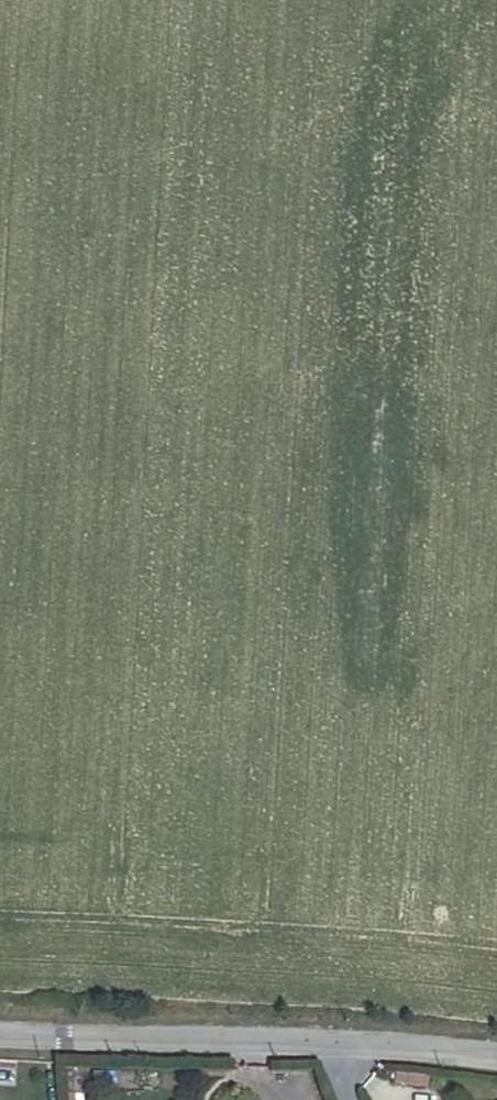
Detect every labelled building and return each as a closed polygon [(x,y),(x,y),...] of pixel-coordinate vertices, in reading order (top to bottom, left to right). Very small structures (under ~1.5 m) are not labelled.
[(426,1089),(427,1078),(396,1075),(395,1086),(426,1089)]
